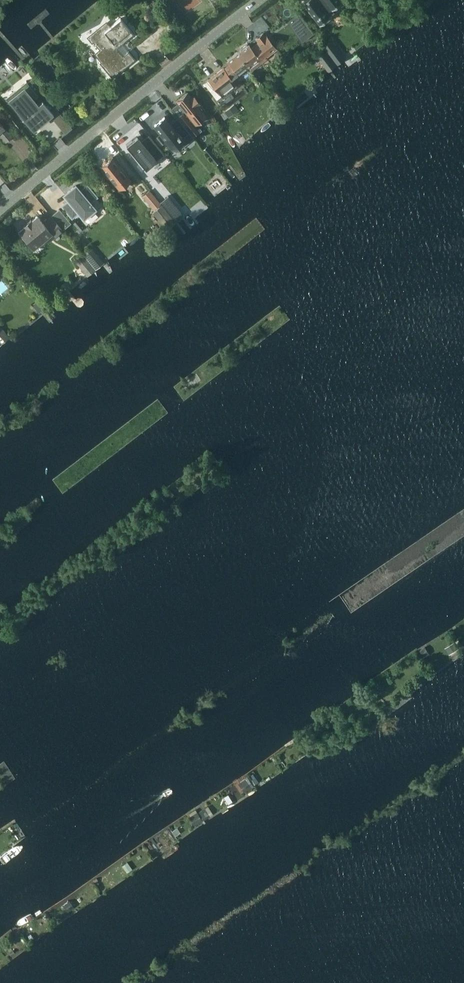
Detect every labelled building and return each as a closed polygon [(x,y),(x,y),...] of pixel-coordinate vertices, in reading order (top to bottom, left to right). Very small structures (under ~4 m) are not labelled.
[(304,1),(321,23),(331,15),(330,13),(335,9),(333,6),(341,0),(306,0),(304,1)] [(106,23),(89,37),(100,50),(95,54),(100,61),(99,62),(112,78),(131,63),(135,59),(128,51),(124,55),(118,47),(134,34),(120,18),(109,27),(106,23)] [(248,66),(251,70),(261,62),(260,61),(275,49),(266,36),(265,37),(262,34),(256,39),(258,42),(251,48),(248,45),(238,53),(239,53),(248,66)] [(346,58),(332,41),(324,47),(326,48),(338,64),(346,58)] [(338,64),(326,48),(317,55),(328,69),(330,70),(338,64)] [(239,53),(238,53),(227,61),(229,65),(224,69),(223,68),(208,79),(222,97),(237,86),(231,79),(248,66),(239,53)] [(43,100),(37,105),(32,99),(37,95),(37,96),(38,95),(37,94),(42,90),(32,78),(27,82),(26,80),(25,81),(28,85),(11,99),(13,101),(17,106),(14,108),(19,113),(27,122),(26,123),(32,130),(33,130),(32,128),(36,125),(39,122),(39,121),(41,119),(42,120),(44,118),(46,116),(46,117),(52,112),(51,110),(55,107),(47,97),(42,100),(43,100)] [(187,93),(177,101),(184,111),(177,117),(178,117),(193,136),(201,130),(196,124),(206,116),(204,114),(202,111),(204,110),(194,96),(191,98),(187,93)] [(234,103),(224,111),(229,117),(239,109),(234,103)] [(164,116),(154,124),(172,147),(182,140),(186,145),(194,138),(193,136),(178,117),(170,123),(164,116)] [(11,137),(3,128),(4,127),(0,123),(0,135),(5,142),(11,137)] [(146,168),(164,153),(149,135),(141,141),(137,136),(126,145),(131,150),(146,168)] [(203,150),(216,165),(220,162),(207,146),(203,150)] [(112,157),(101,166),(119,190),(130,181),(124,173),(125,173),(119,166),(112,157)] [(63,205),(72,216),(78,211),(83,217),(84,216),(86,218),(94,211),(92,209),(93,208),(89,202),(95,197),(86,186),(80,191),(75,186),(73,187),(65,193),(66,193),(64,195),(69,200),(63,205)] [(154,210),(162,204),(150,190),(143,195),(154,210)] [(168,196),(160,202),(176,221),(184,215),(168,196)] [(161,204),(152,212),(166,229),(175,222),(161,204)] [(59,209),(51,215),(63,229),(71,223),(59,209)] [(25,227),(18,233),(31,248),(51,232),(54,237),(63,229),(51,215),(43,222),(38,215),(30,222),(29,221),(25,224),(26,225),(24,226),(25,227)] [(83,254),(95,269),(104,262),(92,247),(83,254)] [(83,254),(74,261),(87,276),(95,269),(83,254)] [(0,326),(0,344),(1,345),(9,337),(0,326)] [(167,489),(161,494),(167,501),(173,497),(167,489)] [(454,642),(446,648),(449,653),(458,648),(454,642)] [(425,647),(420,650),(425,656),(429,653),(425,647)] [(246,779),(239,783),(245,791),(251,787),(246,779)] [(205,808),(199,812),(204,820),(210,816),(205,808)] [(197,812),(190,817),(195,825),(202,820),(197,812)] [(69,901),(64,905),(68,911),(74,907),(69,901)]
